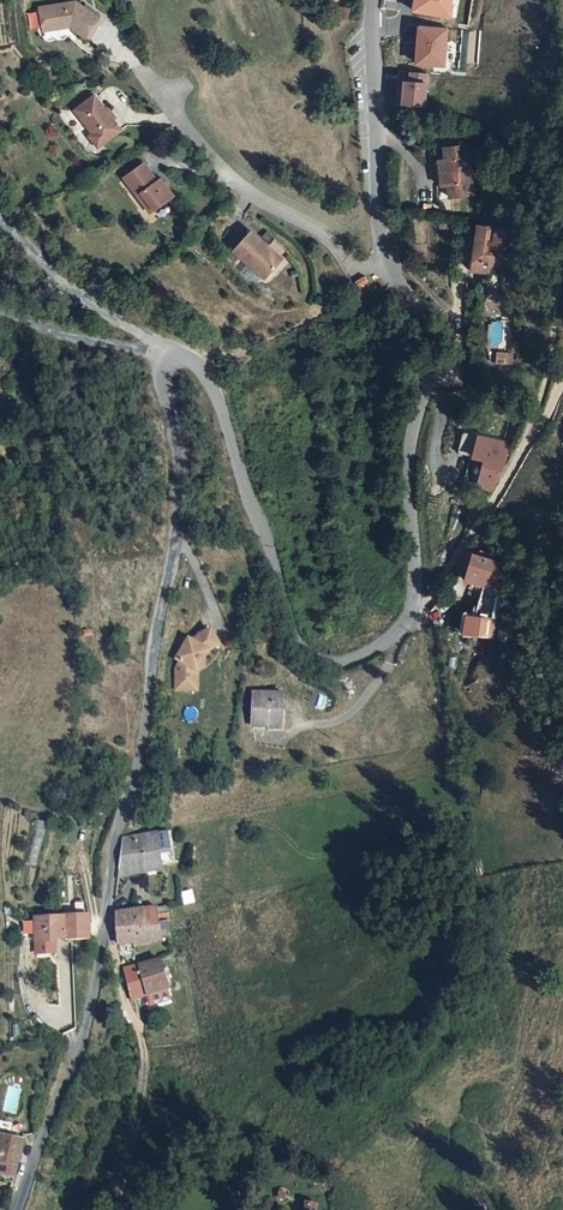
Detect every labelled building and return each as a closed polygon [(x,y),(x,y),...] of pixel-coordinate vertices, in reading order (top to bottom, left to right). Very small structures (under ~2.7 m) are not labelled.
[(413,11),(449,19),(454,0),(415,0),(413,11)] [(76,1),(39,7),(44,32),(71,27),(85,37),(99,17),(76,1)] [(351,9),(341,7),(339,20),(348,22),(351,9)] [(421,23),(415,63),(446,67),(451,27),(421,23)] [(422,74),(395,70),(392,85),(390,102),(417,107),(422,74)] [(95,98),(74,113),(92,137),(100,149),(121,134),(95,98)] [(92,137),(88,140),(97,152),(100,149),(92,137)] [(471,194),(472,146),(448,146),(448,158),(441,158),(441,184),(448,183),(448,195),(471,194)] [(154,182),(140,165),(121,179),(141,206),(145,203),(152,211),(171,197),(158,179),(154,182)] [(145,203),(141,206),(148,214),(152,211),(145,203)] [(476,222),(470,270),(492,272),(493,268),(505,269),(508,246),(507,246),(495,244),(498,225),(476,222)] [(510,226),(498,225),(495,244),(507,246),(510,226)] [(265,248),(248,232),(231,253),(262,281),(286,253),(272,240),(265,248)] [(511,364),(512,355),(496,355),(496,363),(511,364)] [(459,381),(463,399),(480,395),(476,377),(459,381)] [(502,449),(503,442),(479,438),(474,459),(485,462),(478,487),(490,492),(499,473),(506,455),(506,449),(502,449)] [(505,562),(502,552),(473,543),(469,564),(468,569),(489,574),(484,604),(471,601),(462,623),(491,630),(503,591),(498,589),(505,562)] [(469,564),(462,561),(454,573),(450,579),(464,584),(468,569),(469,564)] [(180,647),(168,667),(172,670),(168,676),(167,691),(187,691),(188,680),(200,660),(211,654),(203,638),(185,648),(184,650),(180,647)] [(187,691),(167,691),(167,698),(187,699),(187,691)] [(250,734),(277,733),(278,717),(283,716),(283,701),(252,702),(250,734)] [(29,862),(39,864),(47,825),(37,823),(29,862)] [(172,835),(158,837),(162,867),(176,865),(172,835)] [(158,837),(123,844),(121,848),(115,884),(163,872),(162,867),(158,837)] [(170,916),(168,908),(158,910),(161,924),(172,922),(170,916)] [(158,909),(116,917),(120,934),(122,949),(164,942),(164,941),(175,939),(172,922),(161,924),(158,910),(158,909)] [(63,944),(63,950),(89,948),(89,935),(89,921),(54,925),(54,926),(55,944),(63,944)] [(55,944),(54,926),(24,928),(24,931),(25,952),(25,954),(28,954),(45,953),(45,950),(55,950),(55,951),(63,950),(63,944),(55,944)] [(25,952),(24,931),(11,932),(12,953),(25,952)] [(45,953),(28,954),(28,965),(41,964),(47,968),(45,953)] [(155,962),(126,973),(132,989),(136,1003),(173,989),(163,960),(155,962)] [(10,1147),(12,1135),(0,1132),(0,1144),(10,1147)] [(26,1151),(10,1147),(0,1144),(0,1183),(15,1187),(19,1172),(26,1151)] [(300,1192),(288,1188),(283,1208),(291,1209),(296,1209),(300,1192)] [(324,1204),(308,1200),(305,1209),(322,1209),(324,1204)]
